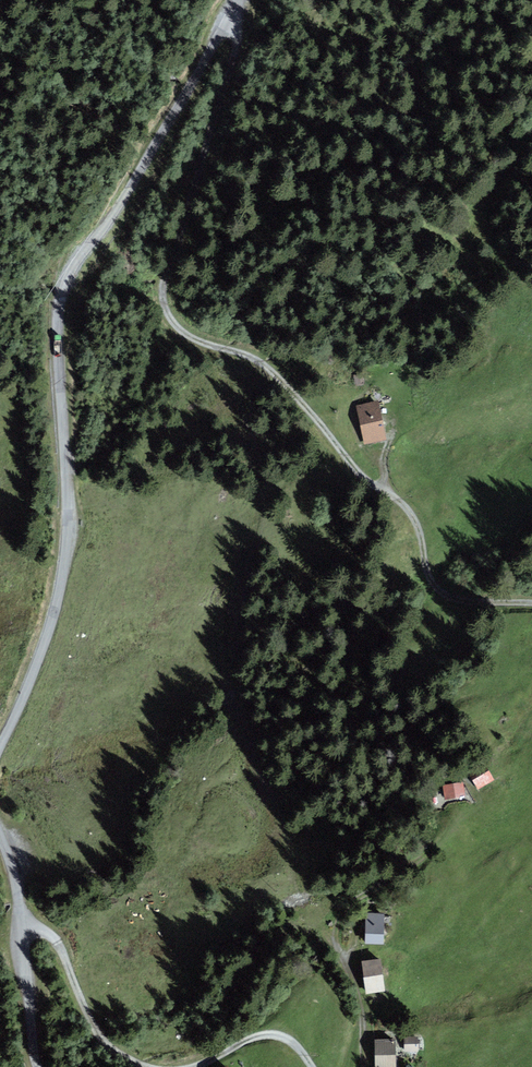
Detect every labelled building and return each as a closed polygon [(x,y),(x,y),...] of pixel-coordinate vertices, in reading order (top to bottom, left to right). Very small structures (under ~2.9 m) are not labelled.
[(381,403),(358,408),(365,444),(388,439),(381,403)] [(486,768),(469,778),(477,792),(494,781),(486,768)] [(463,783),(443,786),(446,800),(466,797),(463,783)] [(384,914),(366,913),(365,945),(383,945),(384,914)] [(381,959),(362,962),(366,994),(385,991),(381,959)] [(417,1036),(404,1036),(405,1053),(418,1053),(417,1036)] [(394,1041),(375,1041),(376,1066),(395,1065),(394,1041)]
